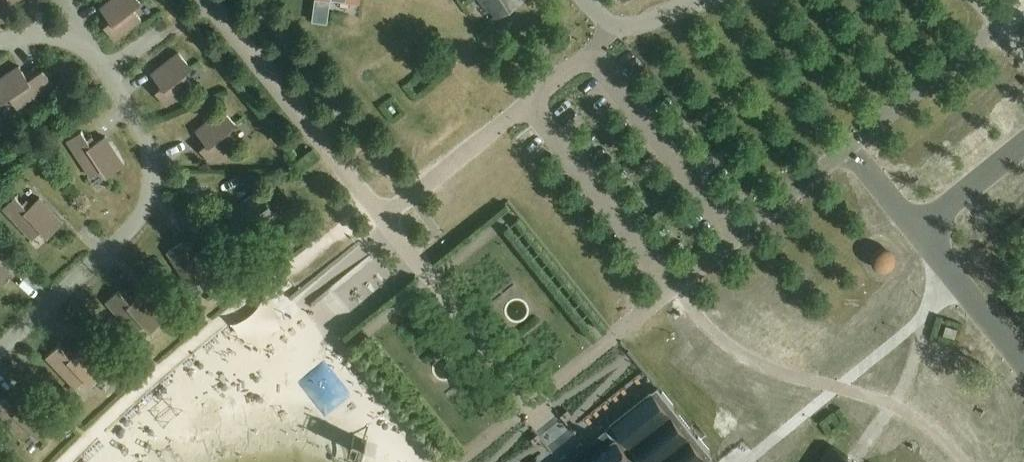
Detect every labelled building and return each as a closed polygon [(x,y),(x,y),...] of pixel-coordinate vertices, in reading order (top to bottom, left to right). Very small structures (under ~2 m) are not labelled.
[(2,14),(18,8),(15,0),(16,0),(0,0),(0,9),(2,14)] [(114,40),(140,21),(143,24),(144,24),(133,10),(141,4),(137,0),(113,0),(102,9),(101,8),(100,8),(110,22),(104,26),(114,40)] [(314,11),(361,17),(362,6),(318,0),(316,0),(314,11)] [(495,17),(523,0),(484,0),(495,17)] [(156,92),(166,105),(191,86),(194,89),(195,89),(185,75),(192,69),(179,53),(178,53),(178,54),(153,74),(152,73),(151,74),(162,87),(156,92)] [(10,98),(19,113),(20,112),(18,108),(52,85),(43,70),(28,80),(19,66),(18,67),(19,68),(0,81),(0,100),(2,103),(10,98)] [(200,149),(211,162),(236,142),(239,146),(240,145),(229,132),(236,126),(222,109),(221,110),(222,111),(198,131),(197,130),(196,131),(206,144),(200,149)] [(106,138),(105,136),(91,146),(81,131),(67,141),(90,175),(86,178),(87,179),(101,169),(106,177),(124,165),(123,164),(122,165),(105,138),(106,138)] [(275,220),(274,218),(277,216),(260,191),(240,206),(244,210),(232,218),(246,238),(262,227),(263,229),(275,220)] [(41,231),(48,238),(63,223),(62,222),(61,223),(39,200),(40,199),(40,198),(27,209),(15,197),(3,208),(32,239),(28,242),(29,243),(41,231)] [(182,243),(167,252),(190,287),(186,290),(186,291),(201,281),(206,289),(224,278),(223,277),(222,277),(221,276),(205,250),(206,250),(205,249),(191,257),(182,243)] [(10,274),(9,273),(8,274),(0,266),(0,283),(10,274)] [(144,293),(143,292),(130,304),(119,291),(106,302),(134,333),(130,336),(131,337),(144,326),(150,332),(166,318),(165,317),(164,318),(143,294),(144,293)] [(276,316),(262,298),(232,323),(246,341),(276,316)] [(956,339),(958,329),(946,327),(944,336),(956,339)] [(84,348),(83,347),(71,358),(59,346),(46,357),(75,388),(71,391),(72,392),(85,380),(91,387),(107,372),(106,371),(105,372),(83,349),(84,348)] [(322,421),(344,407),(322,374),(301,388),(322,421)] [(714,455),(670,402),(657,386),(605,428),(614,440),(586,461),(705,461),(714,455)] [(28,400),(17,411),(4,399),(0,403),(0,419),(22,440),(19,444),(20,444),(32,432),(38,438),(53,423),(52,422),(51,423),(28,401),(29,400),(28,399),(28,400)]
